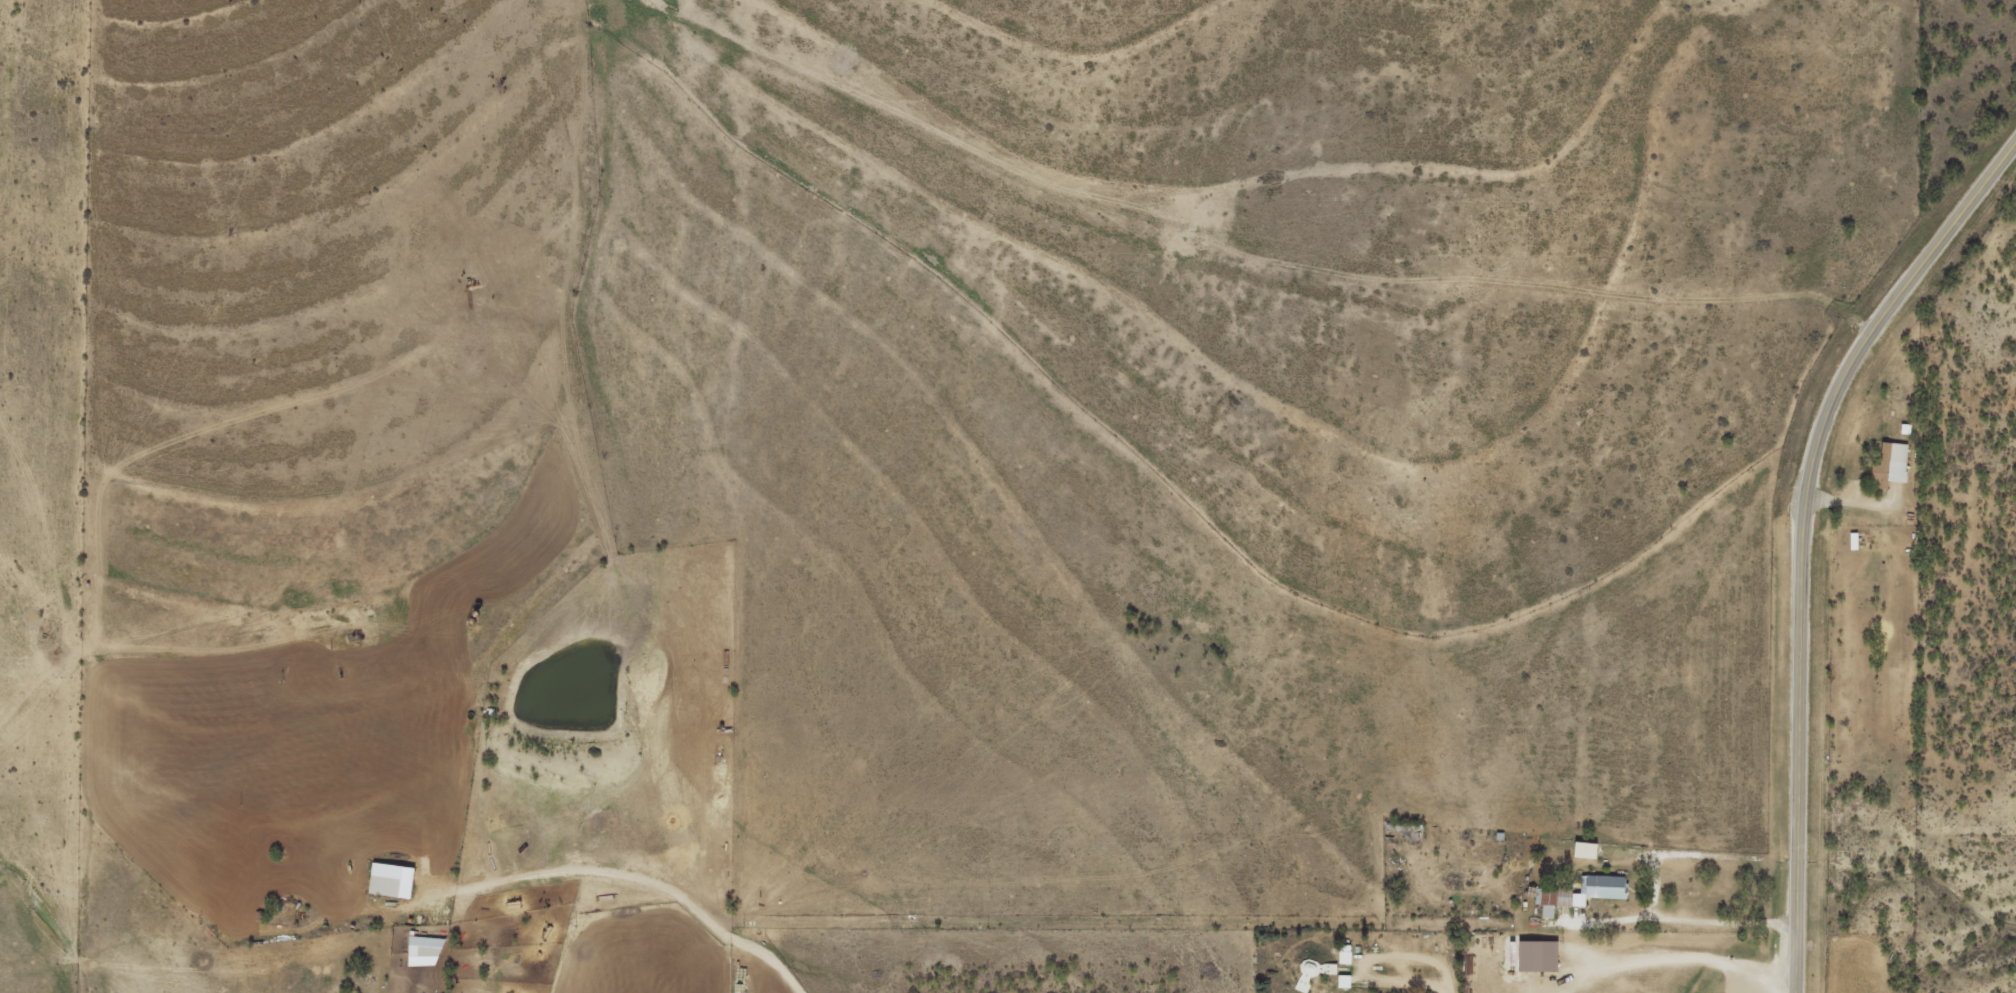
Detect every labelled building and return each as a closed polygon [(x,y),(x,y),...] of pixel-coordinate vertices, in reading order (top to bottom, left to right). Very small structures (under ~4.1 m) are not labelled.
[(1890,481),(1909,482),(1911,443),(1880,442),(1877,488),(1890,489),(1890,481)] [(1861,532),(1852,533),(1852,550),(1861,549),(1861,532)] [(1575,856),(1601,857),(1601,842),(1576,841),(1575,856)] [(418,867),(376,862),(372,893),(414,898),(418,867)] [(1630,875),(1583,874),(1583,890),(1545,889),(1544,917),(1556,918),(1556,906),(1588,906),(1588,897),(1630,898),(1630,875)] [(1561,971),(1561,941),(1522,940),(1522,970),(1561,971)] [(1354,963),(1354,945),(1342,945),(1342,963),(1354,963)] [(1340,974),(1339,961),(1302,962),(1303,991),(1313,991),(1312,975),(1340,974)] [(1354,987),(1354,975),(1341,975),(1341,987),(1354,987)]
